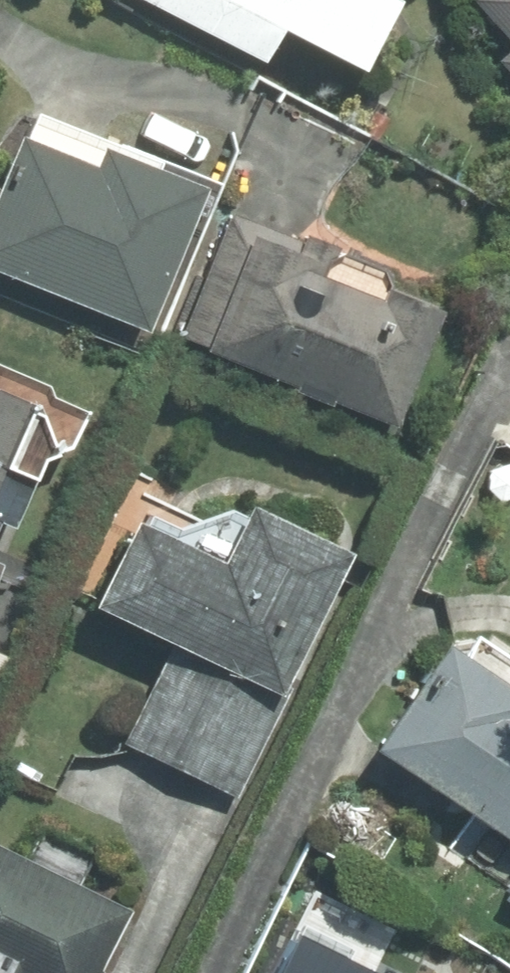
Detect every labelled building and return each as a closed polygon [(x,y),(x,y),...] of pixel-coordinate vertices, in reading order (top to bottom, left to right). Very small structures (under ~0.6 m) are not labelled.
[(249,67),(265,34),(348,76),(394,0),(116,0),(249,67)] [(509,30),(509,0),(483,0),(509,30)] [(488,61),(509,84),(509,44),(488,61)] [(13,115),(0,147),(0,279),(129,333),(187,189),(13,115)] [(431,303),(227,212),(168,341),(376,432),(431,303)] [(25,468),(36,464),(18,413),(0,406),(0,528),(25,468)] [(270,689),(330,557),(227,511),(202,566),(120,530),(81,615),(156,649),(110,749),(232,803),(281,694),(270,689)] [(363,756),(509,853),(509,706),(431,654),(363,756)] [(0,856),(0,972),(93,972),(121,913),(0,856)] [(281,941),(265,972),(350,972),(281,941)]
